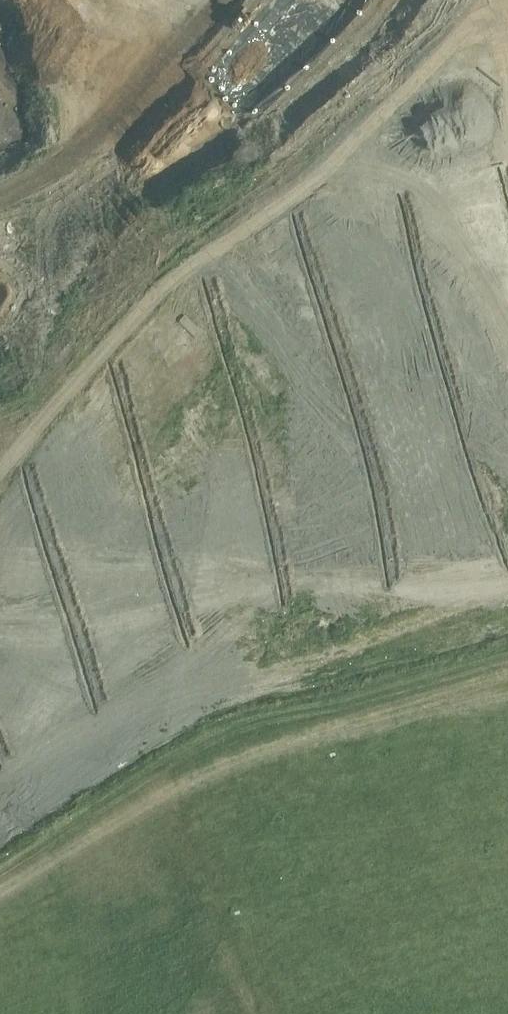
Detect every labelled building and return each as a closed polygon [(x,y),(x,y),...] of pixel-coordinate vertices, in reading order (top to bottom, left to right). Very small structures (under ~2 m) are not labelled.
[(188,772),(208,784),(212,777),(192,765),(188,772)]
